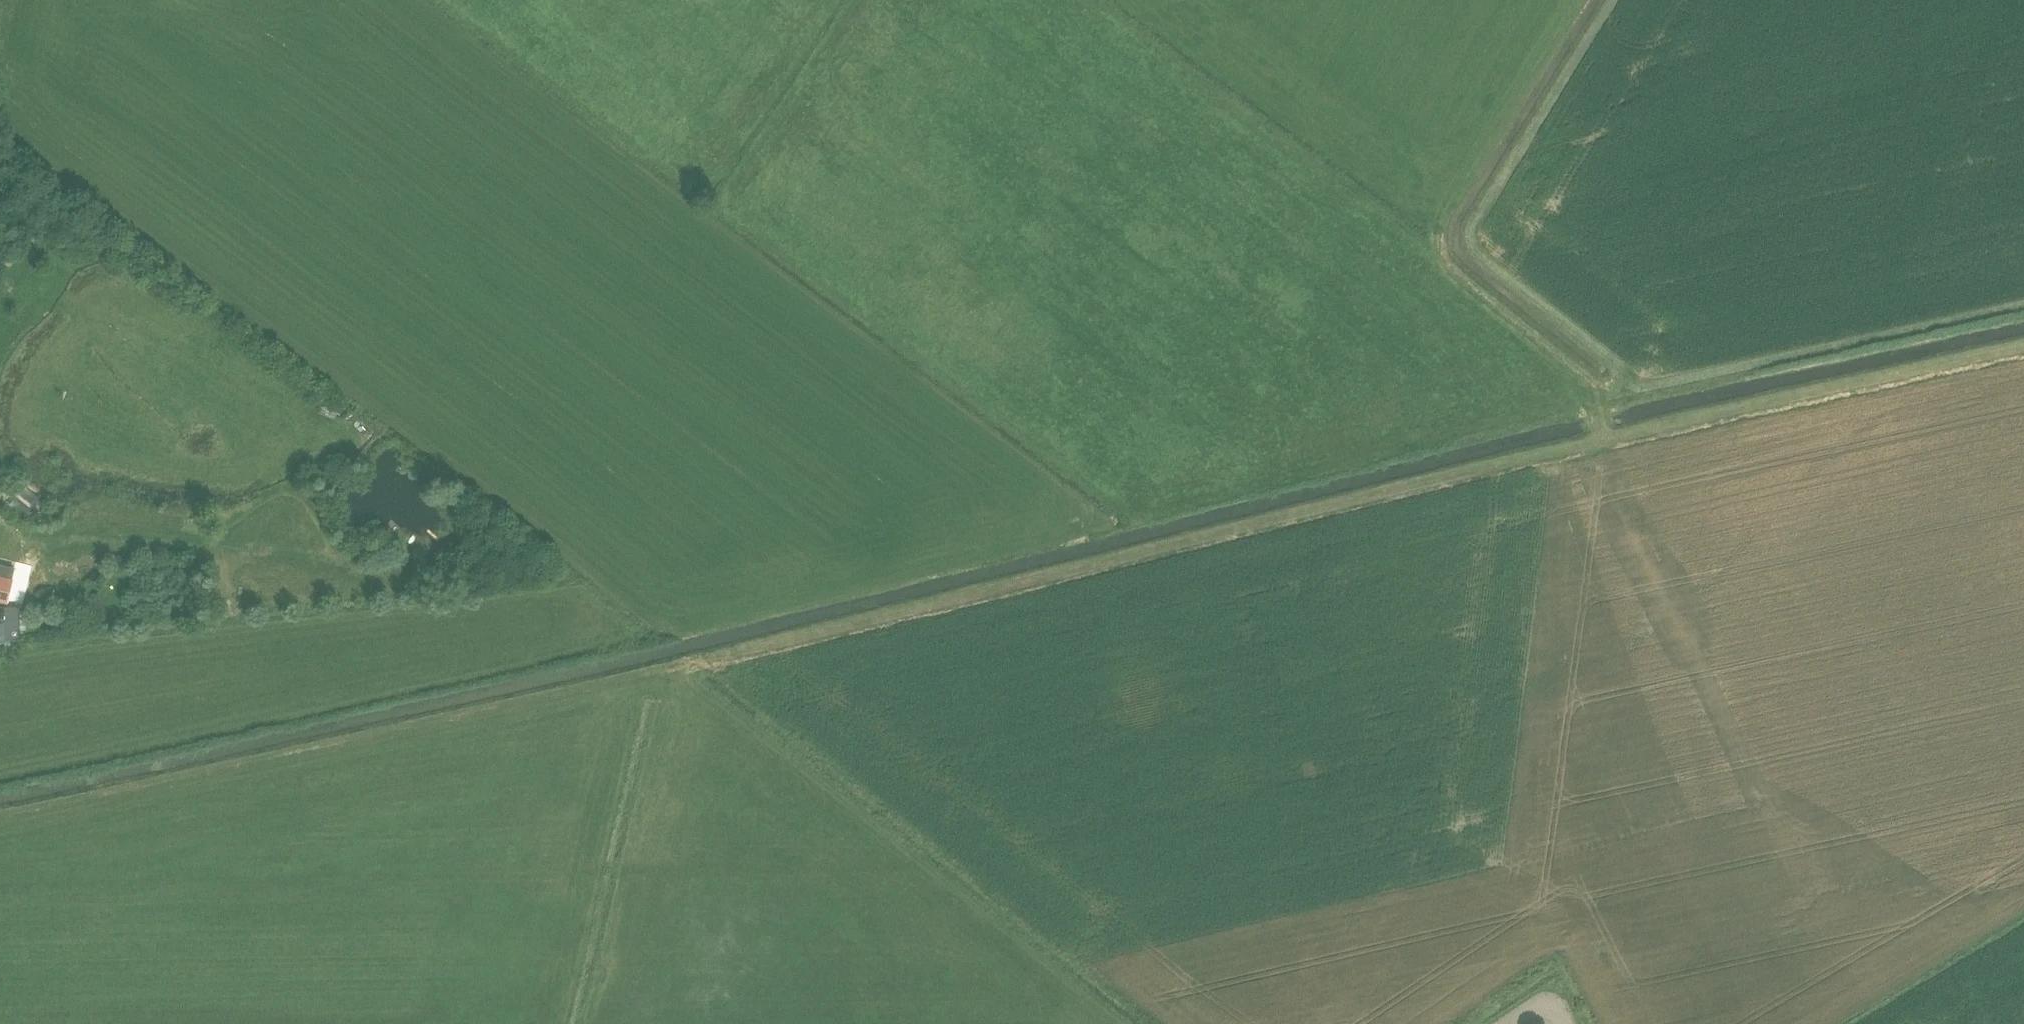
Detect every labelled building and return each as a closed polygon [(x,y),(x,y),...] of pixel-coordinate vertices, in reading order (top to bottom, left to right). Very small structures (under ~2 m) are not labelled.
[(12,579),(15,568),(0,564),(0,576),(12,579)] [(6,603),(13,579),(12,579),(0,576),(0,602),(6,603)] [(26,582),(13,579),(6,603),(19,607),(20,607),(26,582)] [(19,607),(3,607),(4,638),(4,639),(19,639),(19,607)]
